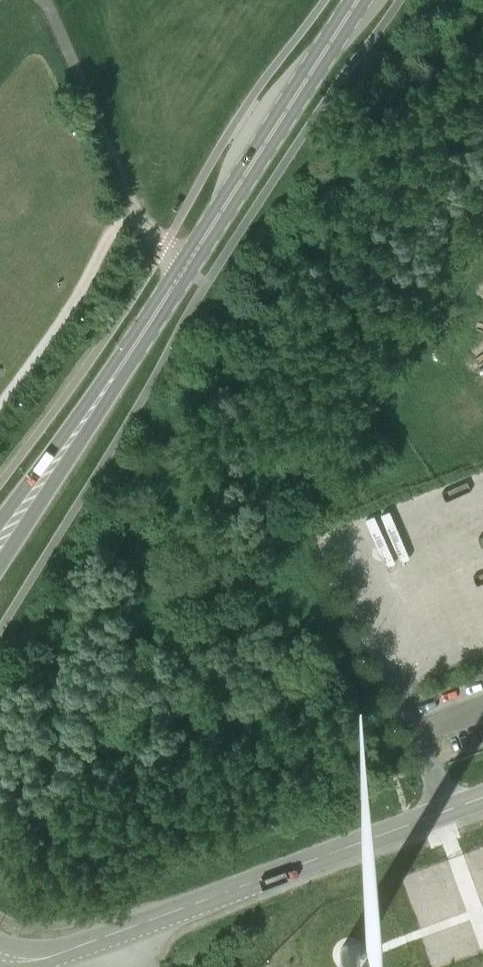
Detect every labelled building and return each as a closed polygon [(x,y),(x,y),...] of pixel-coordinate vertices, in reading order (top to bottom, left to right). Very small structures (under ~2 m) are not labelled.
[(368,952),(368,949),(367,946),(366,944),(364,941),(362,939),(360,938),(357,936),(354,936),(351,936),(348,936),(345,937),(343,938),(341,940),(339,942),(337,945),(336,948),(336,950),(336,953),(336,956),(337,959),(339,962),(341,964),(343,966),(345,966),(346,966),(358,966),(360,966),(362,965),(364,963),(366,960),(367,958),(368,955),(368,952)]
